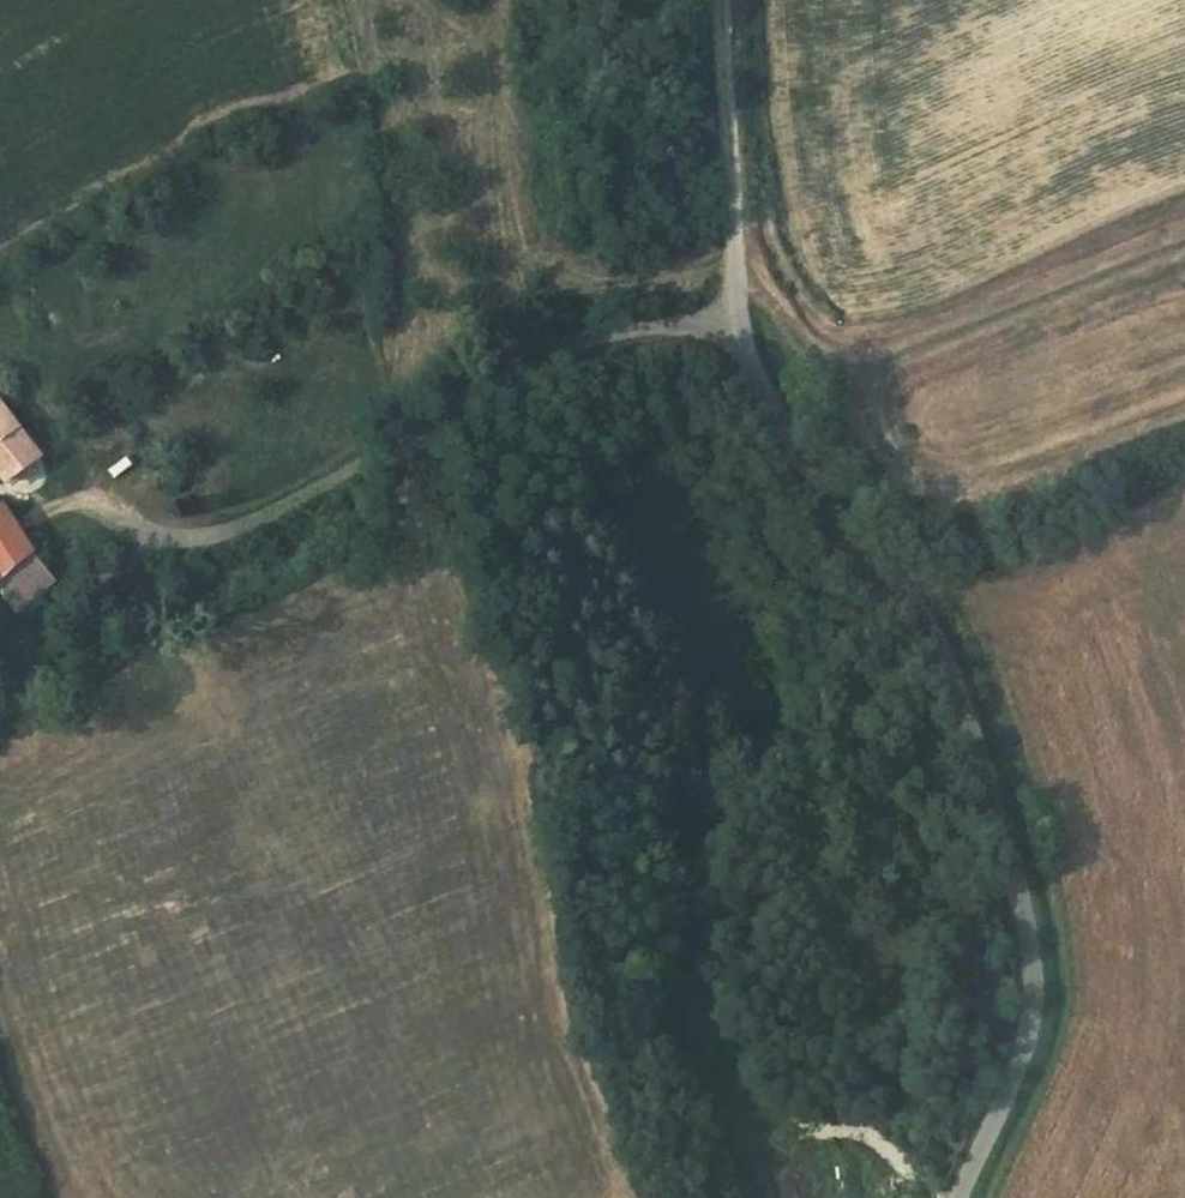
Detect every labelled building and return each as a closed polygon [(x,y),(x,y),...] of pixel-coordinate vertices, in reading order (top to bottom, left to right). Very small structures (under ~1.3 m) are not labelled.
[(0,387),(0,410),(8,405),(0,387)] [(3,455),(10,467),(27,456),(18,436),(10,441),(0,424),(0,457),(3,455)] [(15,569),(0,547),(0,578),(15,569)] [(12,610),(0,593),(0,618),(12,610)]
